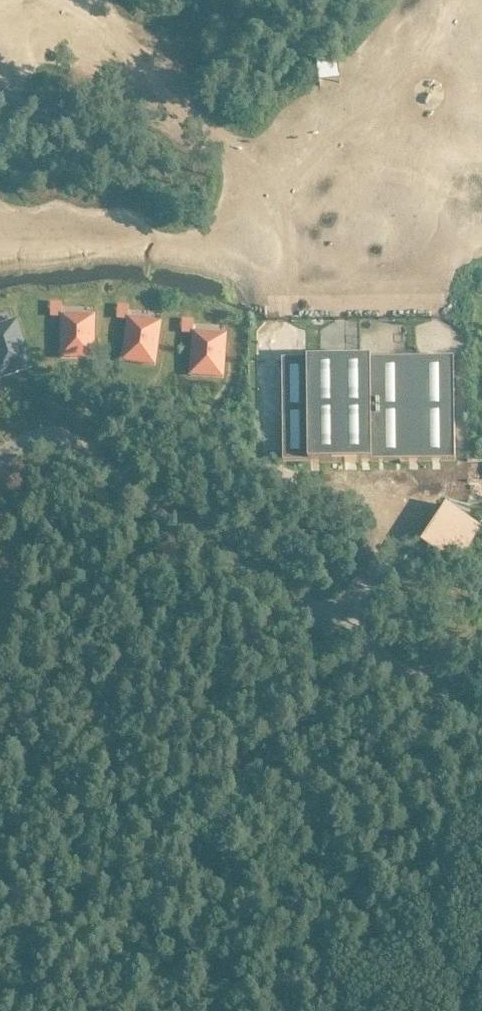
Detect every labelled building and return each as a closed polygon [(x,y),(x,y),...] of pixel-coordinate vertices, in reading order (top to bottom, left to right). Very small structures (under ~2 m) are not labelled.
[(62,316),(61,359),(94,360),(95,317),(62,316)] [(129,319),(123,362),(155,366),(161,324),(129,319)] [(33,368),(17,321),(0,327),(0,378),(33,368)] [(194,333),(191,376),(223,378),(226,336),(194,333)] [(455,359),(283,361),(284,464),(456,462),(455,359)] [(467,459),(468,502),(481,501),(481,458),(467,459)] [(481,531),(446,508),(420,547),(456,571),(481,531)]
